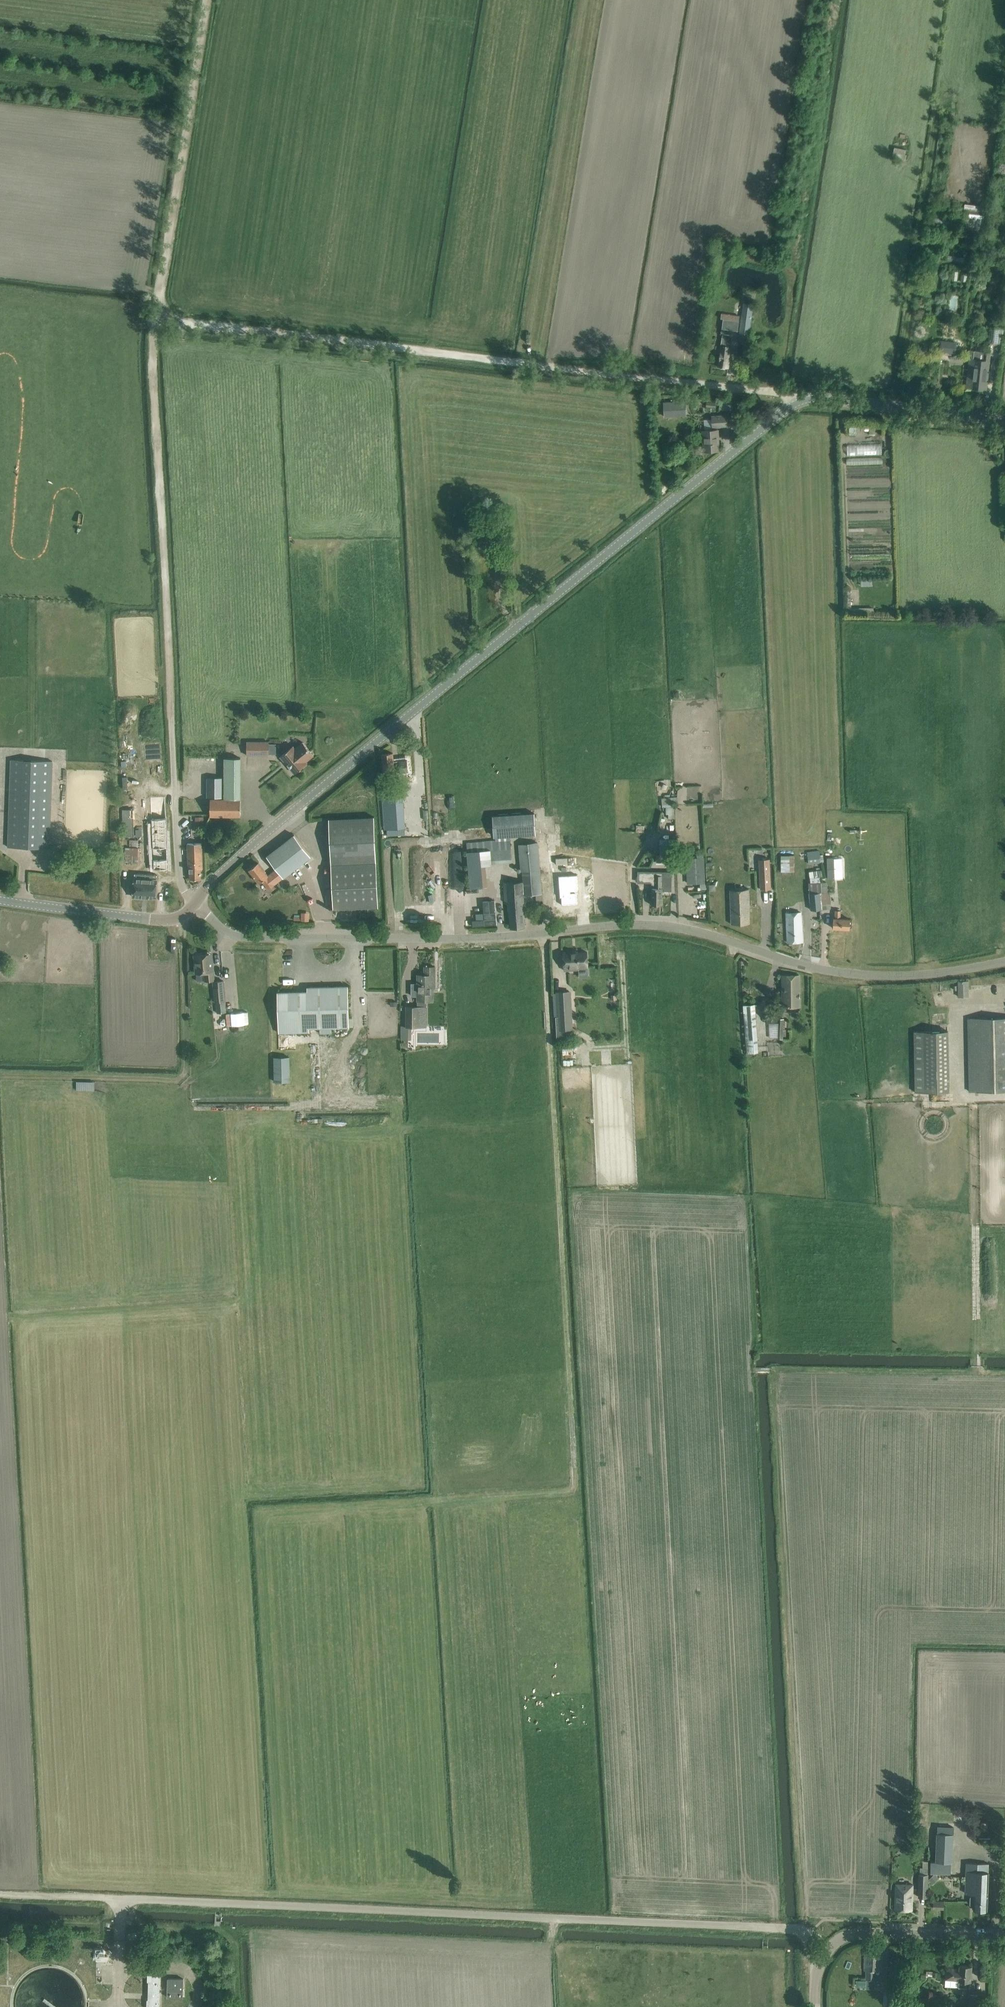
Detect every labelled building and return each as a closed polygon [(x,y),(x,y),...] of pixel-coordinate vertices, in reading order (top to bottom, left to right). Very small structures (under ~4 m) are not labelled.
[(966,203),(965,209),(985,212),(986,206),(966,203)] [(971,212),(969,227),(984,229),(986,214),(971,212)] [(753,303),(745,302),(739,343),(748,344),(753,303)] [(722,313),(721,318),(724,319),(723,328),(738,330),(740,320),(739,320),(740,316),(737,315),(725,314),(722,313)] [(991,327),(989,342),(998,343),(998,340),(1000,340),(1001,336),(999,335),(999,333),(1003,333),(1004,327),(1000,327),(1000,328),(991,327)] [(722,334),(721,339),(720,357),(718,366),(728,368),(730,358),(732,341),(732,335),(722,334)] [(953,351),(954,341),(945,340),(944,350),(953,351)] [(968,371),(966,386),(973,387),(973,388),(984,390),(985,381),(987,381),(989,371),(989,360),(990,353),(984,352),(970,351),(969,358),(969,361),(968,371)] [(738,405),(720,403),(719,410),(738,412),(738,405)] [(727,426),(727,416),(713,416),(713,419),(704,419),(705,430),(704,430),(705,451),(719,450),(718,426),(727,426)] [(848,445),(849,453),(876,452),(876,443),(848,445)] [(475,546),(480,546),(480,552),(490,551),(490,546),(481,546),(480,539),(475,539),(475,546)] [(247,742),(247,756),(269,756),(269,742),(247,742)] [(295,749),(293,746),(281,756),(295,773),(307,763),(306,762),(314,755),(303,742),(295,749)] [(385,778),(395,777),(393,753),(382,754),(385,778)] [(211,806),(210,816),(241,816),(241,808),(241,758),(225,758),(225,792),(223,792),(223,799),(211,799),(211,806)] [(11,760),(8,837),(8,847),(49,849),(53,761),(11,760)] [(223,778),(208,778),(208,798),(223,798),(223,778)] [(395,786),(396,796),(406,795),(405,785),(395,786)] [(403,797),(383,799),(385,829),(405,828),(403,797)] [(664,806),(675,806),(675,797),(664,797),(664,806)] [(136,835),(136,808),(124,809),(124,835),(136,835)] [(536,834),(535,813),(493,816),(495,836),(536,834)] [(195,816),(194,831),(204,831),(204,816),(195,816)] [(334,908),(380,907),(380,817),(333,817),(334,908)] [(153,870),(167,870),(167,821),(153,821),(153,870)] [(294,835),(267,856),(283,878),(310,856),(294,835)] [(511,839),(467,843),(468,852),(469,867),(485,866),(492,865),(492,863),(513,861),(511,839)] [(660,855),(657,855),(657,863),(677,863),(677,839),(660,839),(660,855)] [(538,842),(518,843),(519,872),(522,871),(523,881),(523,895),(542,894),(538,842)] [(203,868),(202,843),(188,843),(188,868),(190,868),(190,879),(201,879),(201,868),(203,868)] [(141,847),(124,847),(125,862),(141,862),(141,847)] [(820,851),(808,852),(809,864),(821,863),(820,851)] [(283,878),(267,856),(266,856),(276,869),(269,875),(258,863),(249,870),(259,883),(262,881),(269,889),(275,885),(274,884),(283,878)] [(795,856),(781,856),(781,872),(795,871),(795,856)] [(704,857),(686,858),(687,883),(705,882),(704,857)] [(834,858),(827,858),(828,880),(835,880),(835,878),(843,878),(842,858),(834,859),(834,858)] [(759,859),(760,889),(771,889),(770,859),(759,859)] [(638,871),(638,883),(651,883),(651,905),(662,905),(662,891),(671,891),(672,871),(638,871)] [(157,875),(135,873),(133,897),(143,898),(143,896),(156,897),(157,875)] [(610,877),(558,879),(558,911),(611,908),(610,877)] [(508,902),(510,928),(525,927),(523,895),(523,881),(504,882),(505,903),(508,902)] [(811,910),(823,910),(830,909),(829,891),(828,891),(828,882),(809,883),(811,910)] [(227,887),(217,890),(219,898),(229,895),(227,887)] [(730,889),(731,914),(731,924),(750,923),(749,913),(749,889),(730,889)] [(474,925),(498,925),(497,900),(485,900),(485,912),(477,912),(477,919),(474,919),(474,925)] [(835,918),(834,918),(833,928),(850,929),(850,919),(840,918),(840,910),(835,910),(835,918)] [(801,912),(785,912),(787,942),(788,942),(803,941),(802,929),(801,912)] [(573,951),(563,952),(564,969),(568,969),(568,970),(578,970),(578,967),(588,966),(587,952),(573,953),(573,951)] [(215,979),(212,960),(209,960),(208,954),(195,955),(196,973),(204,972),(205,981),(215,979)] [(406,1026),(401,1026),(401,1039),(408,1039),(408,1027),(427,1027),(426,1006),(426,1000),(433,1000),(433,989),(435,989),(435,967),(424,967),(424,975),(417,975),(417,985),(412,985),(412,996),(417,996),(417,1000),(417,1006),(406,1006),(406,1026)] [(783,975),(783,985),(784,1007),(800,1007),(799,985),(799,975),(783,975)] [(215,982),(218,1013),(227,1012),(224,981),(215,982)] [(971,981),(960,981),(960,995),(970,995),(971,981)] [(298,991),(277,992),(278,1033),(309,1032),(309,1028),(349,1027),(348,986),(307,987),(307,991),(298,991)] [(559,1017),(556,1017),(557,1037),(567,1036),(567,1030),(570,1029),(569,1017),(571,1017),(570,992),(557,992),(559,1017)] [(743,1005),(746,1053),(758,1052),(754,1004),(743,1005)] [(766,1019),(766,1023),(770,1022),(771,1029),(765,1029),(766,1038),(778,1037),(778,1038),(782,1039),(784,1019),(779,1018),(766,1019)] [(968,1029),(969,1091),(1004,1090),(1004,1018),(968,1019),(968,1029)] [(948,1031),(913,1032),(915,1092),(949,1091),(948,1031)] [(292,1081),(291,1056),(275,1056),(276,1081),(292,1081)] [(78,1090),(97,1090),(97,1081),(78,1081),(78,1090)] [(931,1861),(930,1873),(942,1873),(942,1877),(950,1877),(950,1862),(952,1862),(954,1815),(937,1815),(935,1861),(931,1861)] [(966,1862),(966,1883),(965,1893),(974,1894),(974,1895),(972,1895),(970,1897),(970,1904),(971,1906),(974,1906),(974,1909),(987,1910),(987,1900),(988,1863),(966,1862)] [(919,1867),(919,1874),(919,1896),(927,1896),(928,1874),(928,1867),(919,1867)] [(896,1884),(895,1899),(895,1909),(912,1909),(913,1884),(896,1884)] [(866,1979),(867,1979),(866,1987),(874,1988),(875,1979),(875,1970),(881,1971),(882,1949),(866,1948),(865,1970),(866,1970),(866,1979)] [(946,1968),(945,1978),(945,1985),(970,1986),(971,1966),(960,1965),(959,1969),(946,1968)] [(160,1975),(153,1974),(148,1973),(148,1980),(149,1980),(148,1994),(150,1994),(150,1999),(147,1999),(147,2006),(159,2006),(160,1975)] [(167,1990),(167,1997),(182,1998),(183,1991),(183,1979),(168,1978),(167,1990)] [(888,2006),(898,2006),(898,1991),(888,1991),(888,2006)] [(968,2006),(981,2006),(982,1995),(968,1994),(968,2006)]
